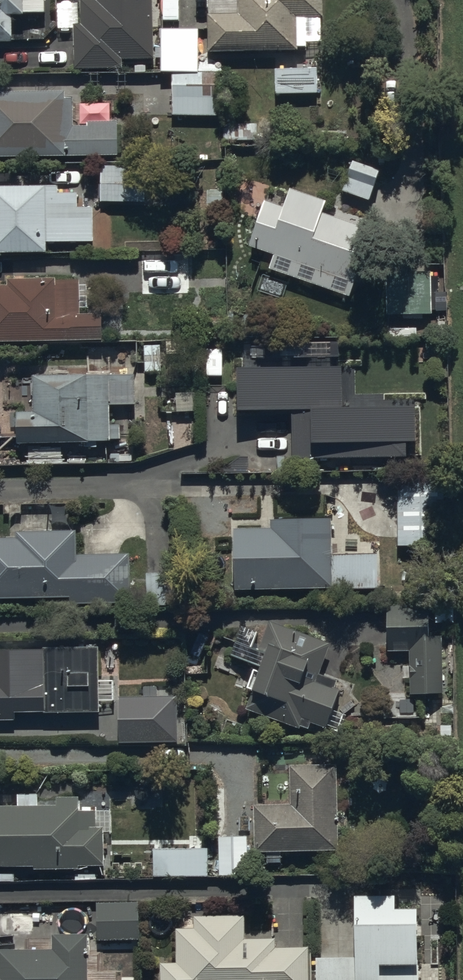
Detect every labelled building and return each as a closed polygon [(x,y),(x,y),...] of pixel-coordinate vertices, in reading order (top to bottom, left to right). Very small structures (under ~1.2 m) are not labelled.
[(13,39),(44,39),(57,26),(57,0),(0,0),(0,42),(13,42),(13,39)] [(153,0),(80,0),(80,24),(74,24),(75,70),(124,68),(124,61),(155,60),(153,0)] [(210,52),(298,50),(298,47),(306,47),(305,16),(325,16),(325,0),(238,0),(238,15),(210,15),(210,52)] [(199,29),(161,29),(161,47),(156,47),(157,57),(161,57),(161,73),(174,73),(200,72),(199,29)] [(318,68),(275,69),(276,95),(319,94),(318,68)] [(202,73),(174,73),(173,115),(219,116),(219,87),(201,87),(202,73)] [(0,92),(0,157),(118,156),(118,120),(89,120),(89,127),(74,127),(74,98),(65,98),(65,92),(0,92)] [(146,166),(101,165),(101,202),(145,203),(146,166)] [(47,252),(47,242),(94,242),(94,207),(79,207),(79,193),(59,193),(59,185),(0,185),(0,253),(47,252)] [(265,199),(249,245),(355,283),(374,230),(322,211),(326,201),(289,188),(283,205),(265,199)] [(188,252),(140,253),(141,297),(189,296),(188,252)] [(433,314),(432,261),(385,262),(386,315),(433,314)] [(9,279),(9,286),(0,286),(0,342),(103,341),(103,314),(80,314),(79,278),(9,279)] [(342,367),(238,368),(239,410),(293,410),(293,456),(408,455),(408,442),(417,442),(417,407),(342,408),(342,367)] [(218,396),(218,368),(201,368),(201,396),(218,396)] [(136,373),(32,375),(33,411),(18,411),(18,441),(120,440),(120,424),(113,424),(112,406),(137,406),(136,373)] [(445,547),(444,474),(398,474),(399,547),(445,547)] [(271,529),(234,529),(233,588),(377,588),(378,555),(334,555),(335,520),(271,520),(271,529)] [(16,531),(16,539),(0,539),(0,599),(70,599),(70,604),(130,603),(130,555),(76,556),(76,531),(16,531)] [(444,694),(444,633),(432,633),(432,604),(388,605),(388,651),(411,651),(411,694),(444,694)] [(331,644),(269,621),(252,664),(262,668),(246,709),(298,728),(301,720),(325,729),(340,689),(336,687),(338,681),(320,674),(331,644)] [(100,648),(12,647),(13,651),(0,651),(0,721),(15,720),(15,714),(101,713),(100,648)] [(339,851),(337,764),(291,766),(292,805),(254,806),(255,853),(339,851)] [(0,807),(0,868),(34,867),(34,870),(80,869),(80,868),(105,867),(105,827),(97,827),(96,807),(80,807),(80,796),(54,797),(54,806),(39,806),(39,792),(17,792),(18,806),(0,807)] [(189,848),(153,848),(154,877),(209,876),(208,825),(189,825),(189,848)] [(248,876),(248,836),(217,835),(217,876),(248,876)] [(316,957),(316,979),(422,979),(421,908),(396,908),(396,895),(356,896),(357,957),(316,957)] [(140,904),(96,904),(97,938),(140,938),(140,904)] [(193,915),(193,929),(176,929),(176,963),(162,963),(162,979),(308,979),(308,948),(275,948),(275,939),(244,939),(244,915),(193,915)] [(89,935),(52,935),(52,951),(0,951),(0,979),(89,979),(89,935)]
